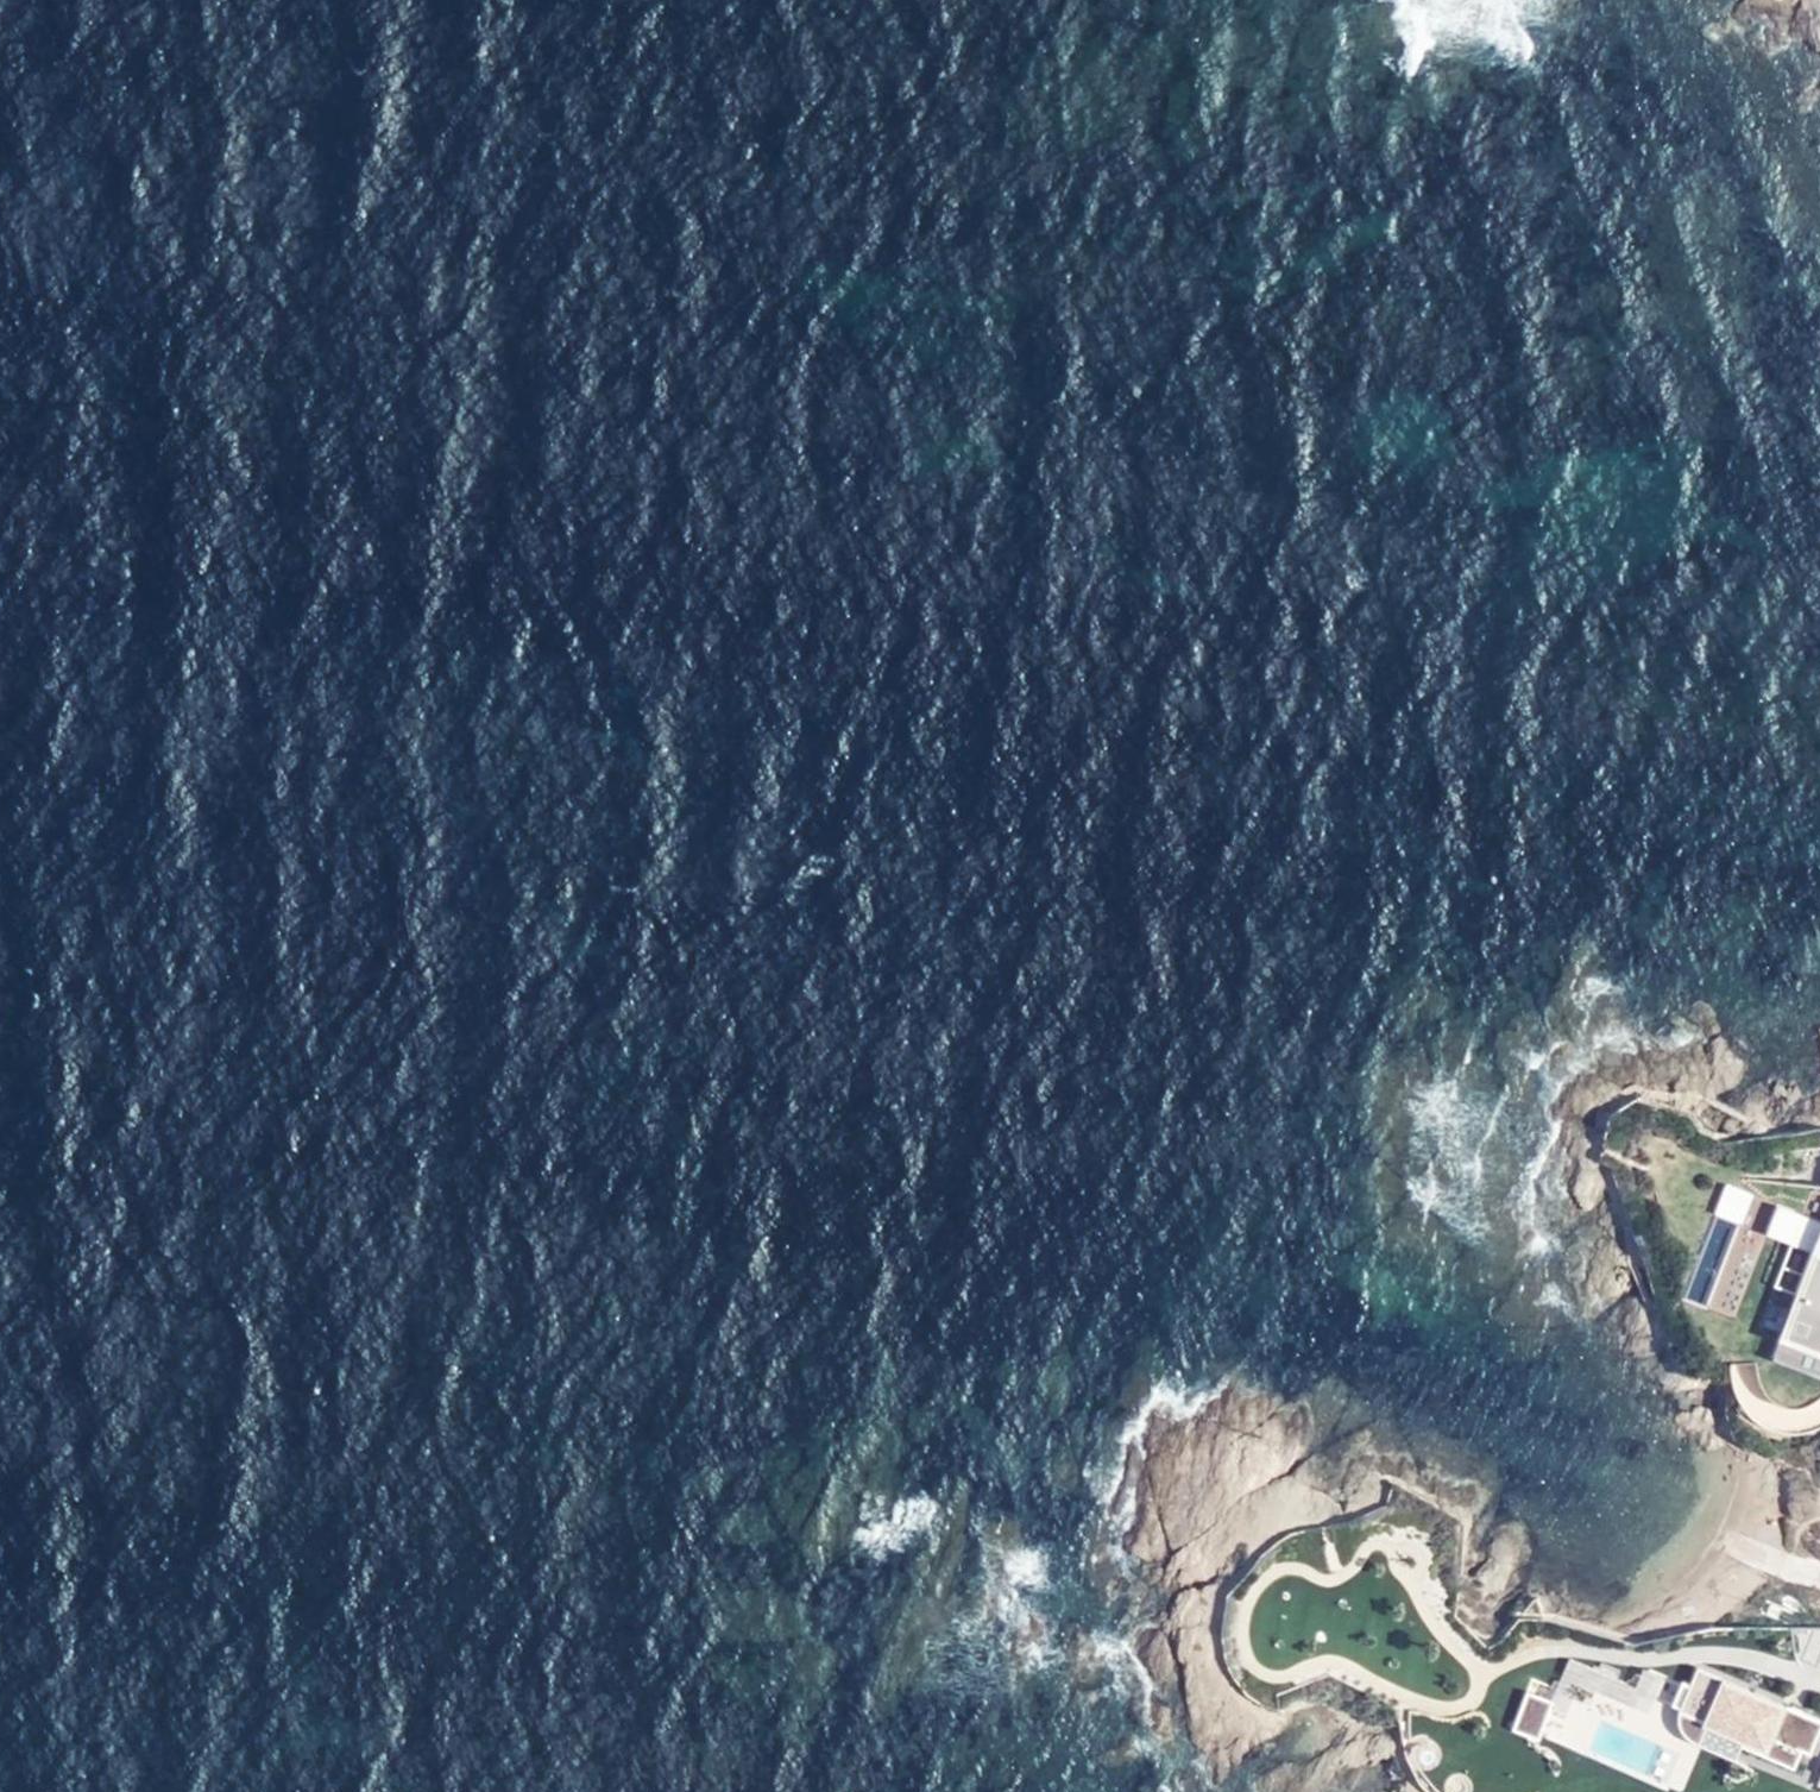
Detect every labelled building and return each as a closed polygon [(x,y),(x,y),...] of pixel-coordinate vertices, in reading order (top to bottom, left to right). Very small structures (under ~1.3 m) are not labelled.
[(1716,1209),(1744,1219),(1756,1186),(1728,1176),(1716,1209)] [(1720,1267),(1746,1274),(1759,1224),(1713,1213),(1691,1297),(1711,1302),(1720,1267)] [(1802,1297),(1774,1289),(1757,1350),(1819,1368),(1819,1366),(1819,1235),(1802,1297)] [(1792,1470),(1787,1513),(1813,1516),(1818,1473),(1792,1470)] [(1703,1739),(1701,1747),(1733,1761),(1741,1748),(1792,1771),(1806,1746),(1778,1734),(1794,1700),(1701,1661),(1693,1679),(1686,1676),(1677,1699),(1685,1702),(1682,1712),(1684,1723),(1689,1732),(1697,1736),(1703,1739)] [(1522,1697),(1508,1731),(1530,1741),(1545,1707),(1522,1697)] [(1794,1700),(1778,1734),(1806,1746),(1811,1747),(1819,1726),(1819,1711),(1794,1700)]
